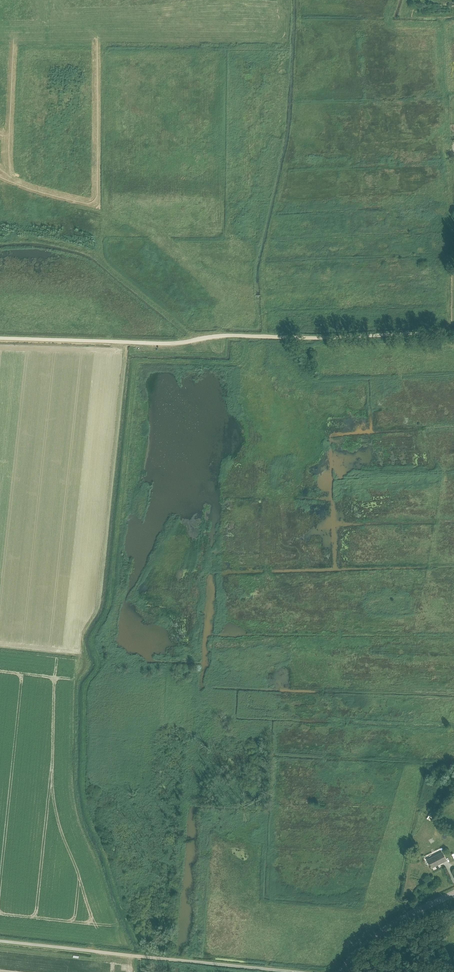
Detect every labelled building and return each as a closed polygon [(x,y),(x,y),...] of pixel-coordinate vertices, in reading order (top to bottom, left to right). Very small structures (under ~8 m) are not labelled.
[(434,804),(428,815),(433,818),(439,807),(434,804)] [(427,859),(429,863),(431,868),(436,866),(435,864),(438,863),(445,859),(441,852),(427,859)]
